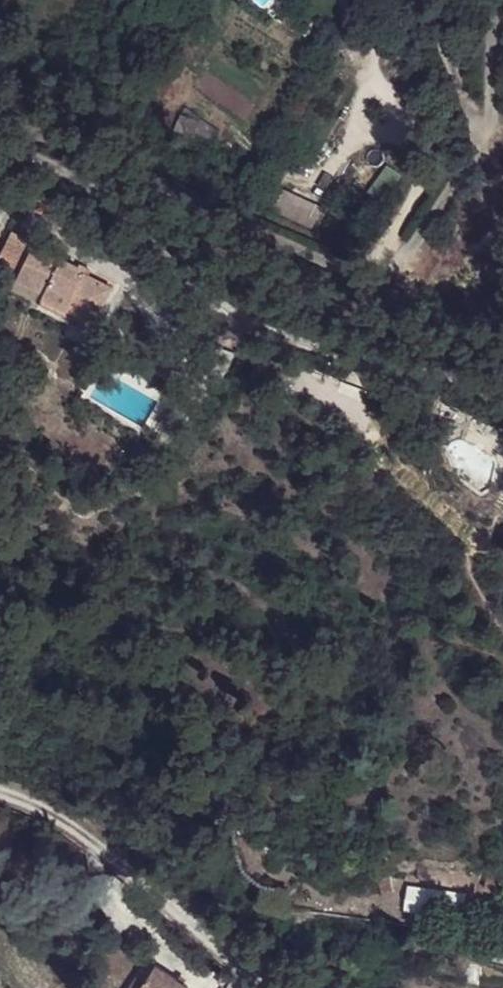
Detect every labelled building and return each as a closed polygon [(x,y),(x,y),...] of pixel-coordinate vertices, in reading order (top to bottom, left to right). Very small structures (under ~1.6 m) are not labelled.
[(308,234),(323,205),(287,188),(272,217),(308,234)] [(14,234),(0,263),(0,271),(5,274),(46,294),(45,299),(85,318),(102,284),(81,274),(83,270),(61,260),(63,256),(14,234)] [(85,318),(92,322),(96,324),(114,290),(108,287),(102,284),(85,318)] [(149,976),(141,987),(192,987),(161,962),(149,976)] [(149,976),(142,971),(129,987),(141,987),(149,976)]
